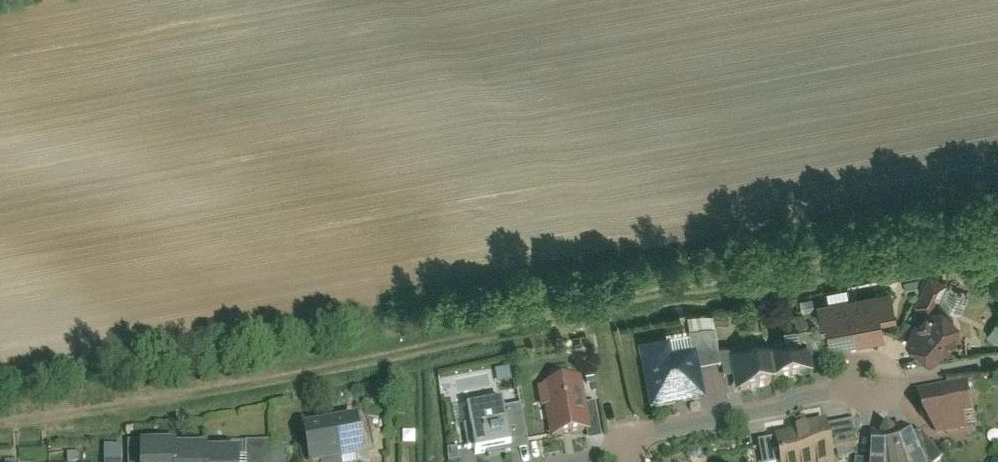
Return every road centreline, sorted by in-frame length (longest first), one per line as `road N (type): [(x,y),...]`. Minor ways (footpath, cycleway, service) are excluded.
road 1 (residential): [(629,461),(636,436),(650,426),(874,384)]

